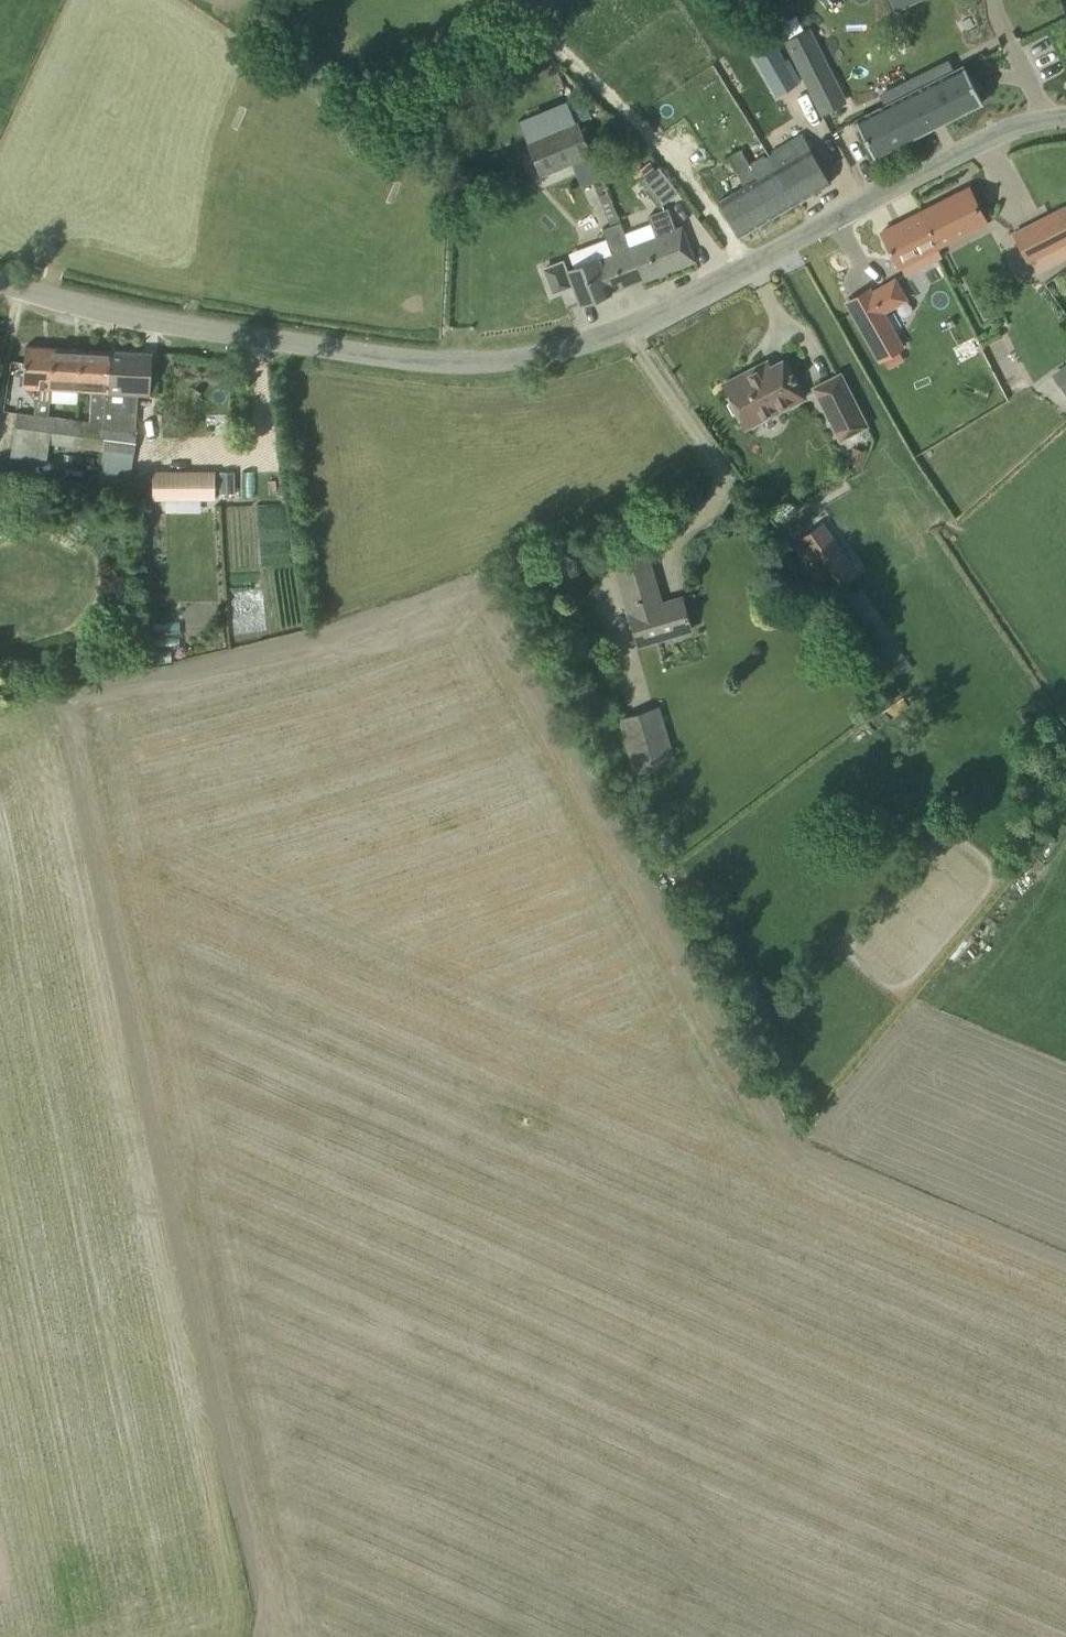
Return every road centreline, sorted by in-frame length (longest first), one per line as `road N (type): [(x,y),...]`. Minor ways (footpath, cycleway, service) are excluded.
road 1 (unclassified): [(0,282),(86,307),(427,367),(540,363),(625,329),(970,147),(1065,117)]
road 2 (track): [(744,266),(659,143),(510,0)]

